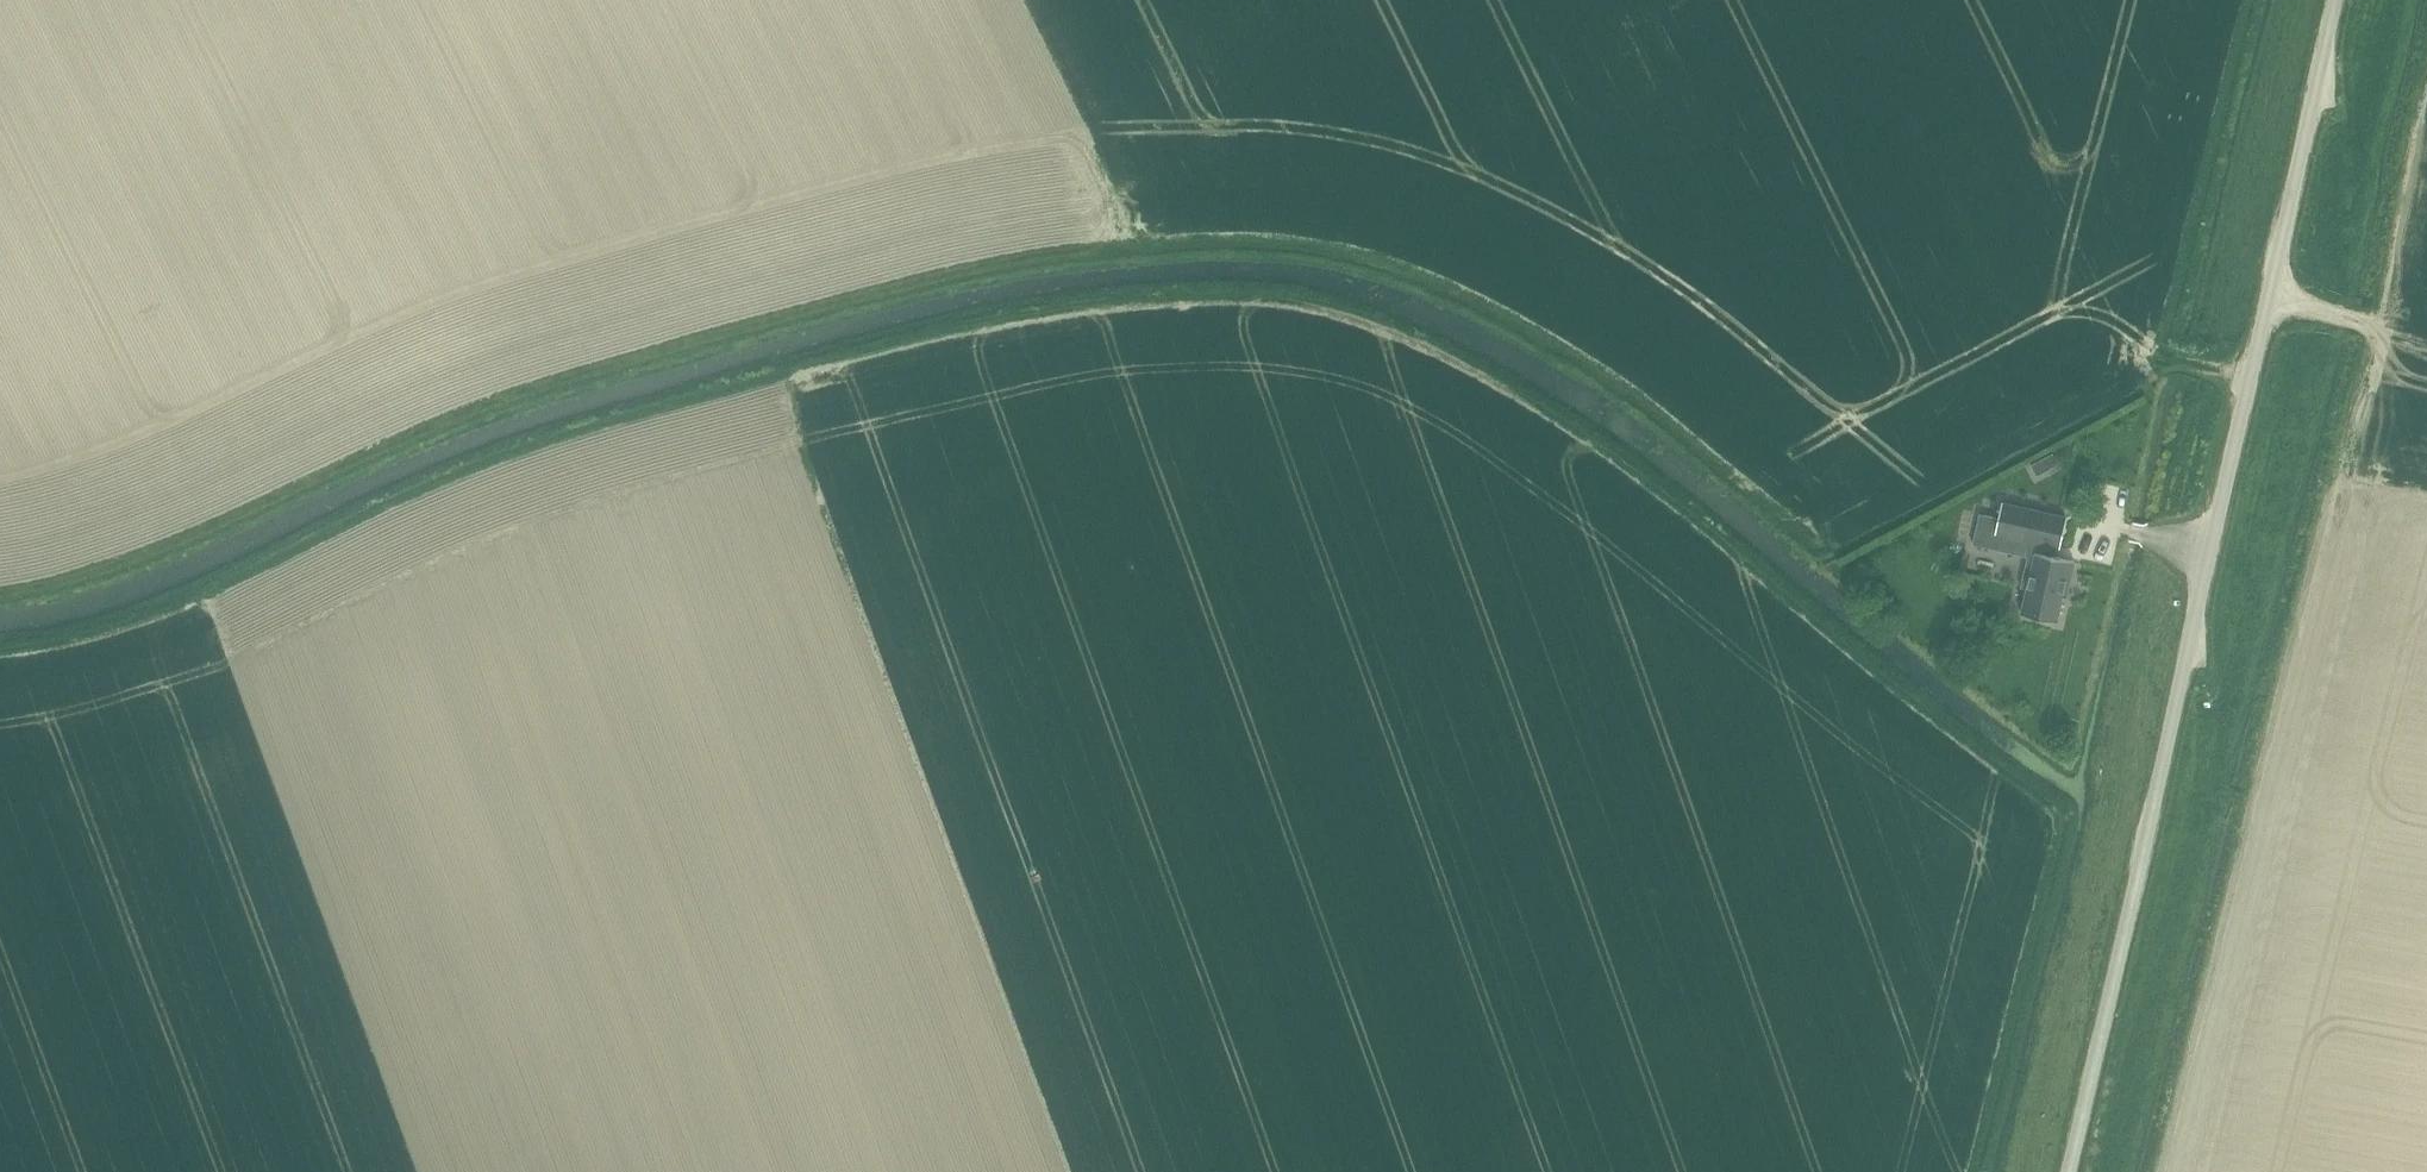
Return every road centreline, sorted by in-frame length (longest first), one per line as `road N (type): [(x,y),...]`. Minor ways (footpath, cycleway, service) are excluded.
road 1 (unclassified): [(2068,1171),(2338,0)]

